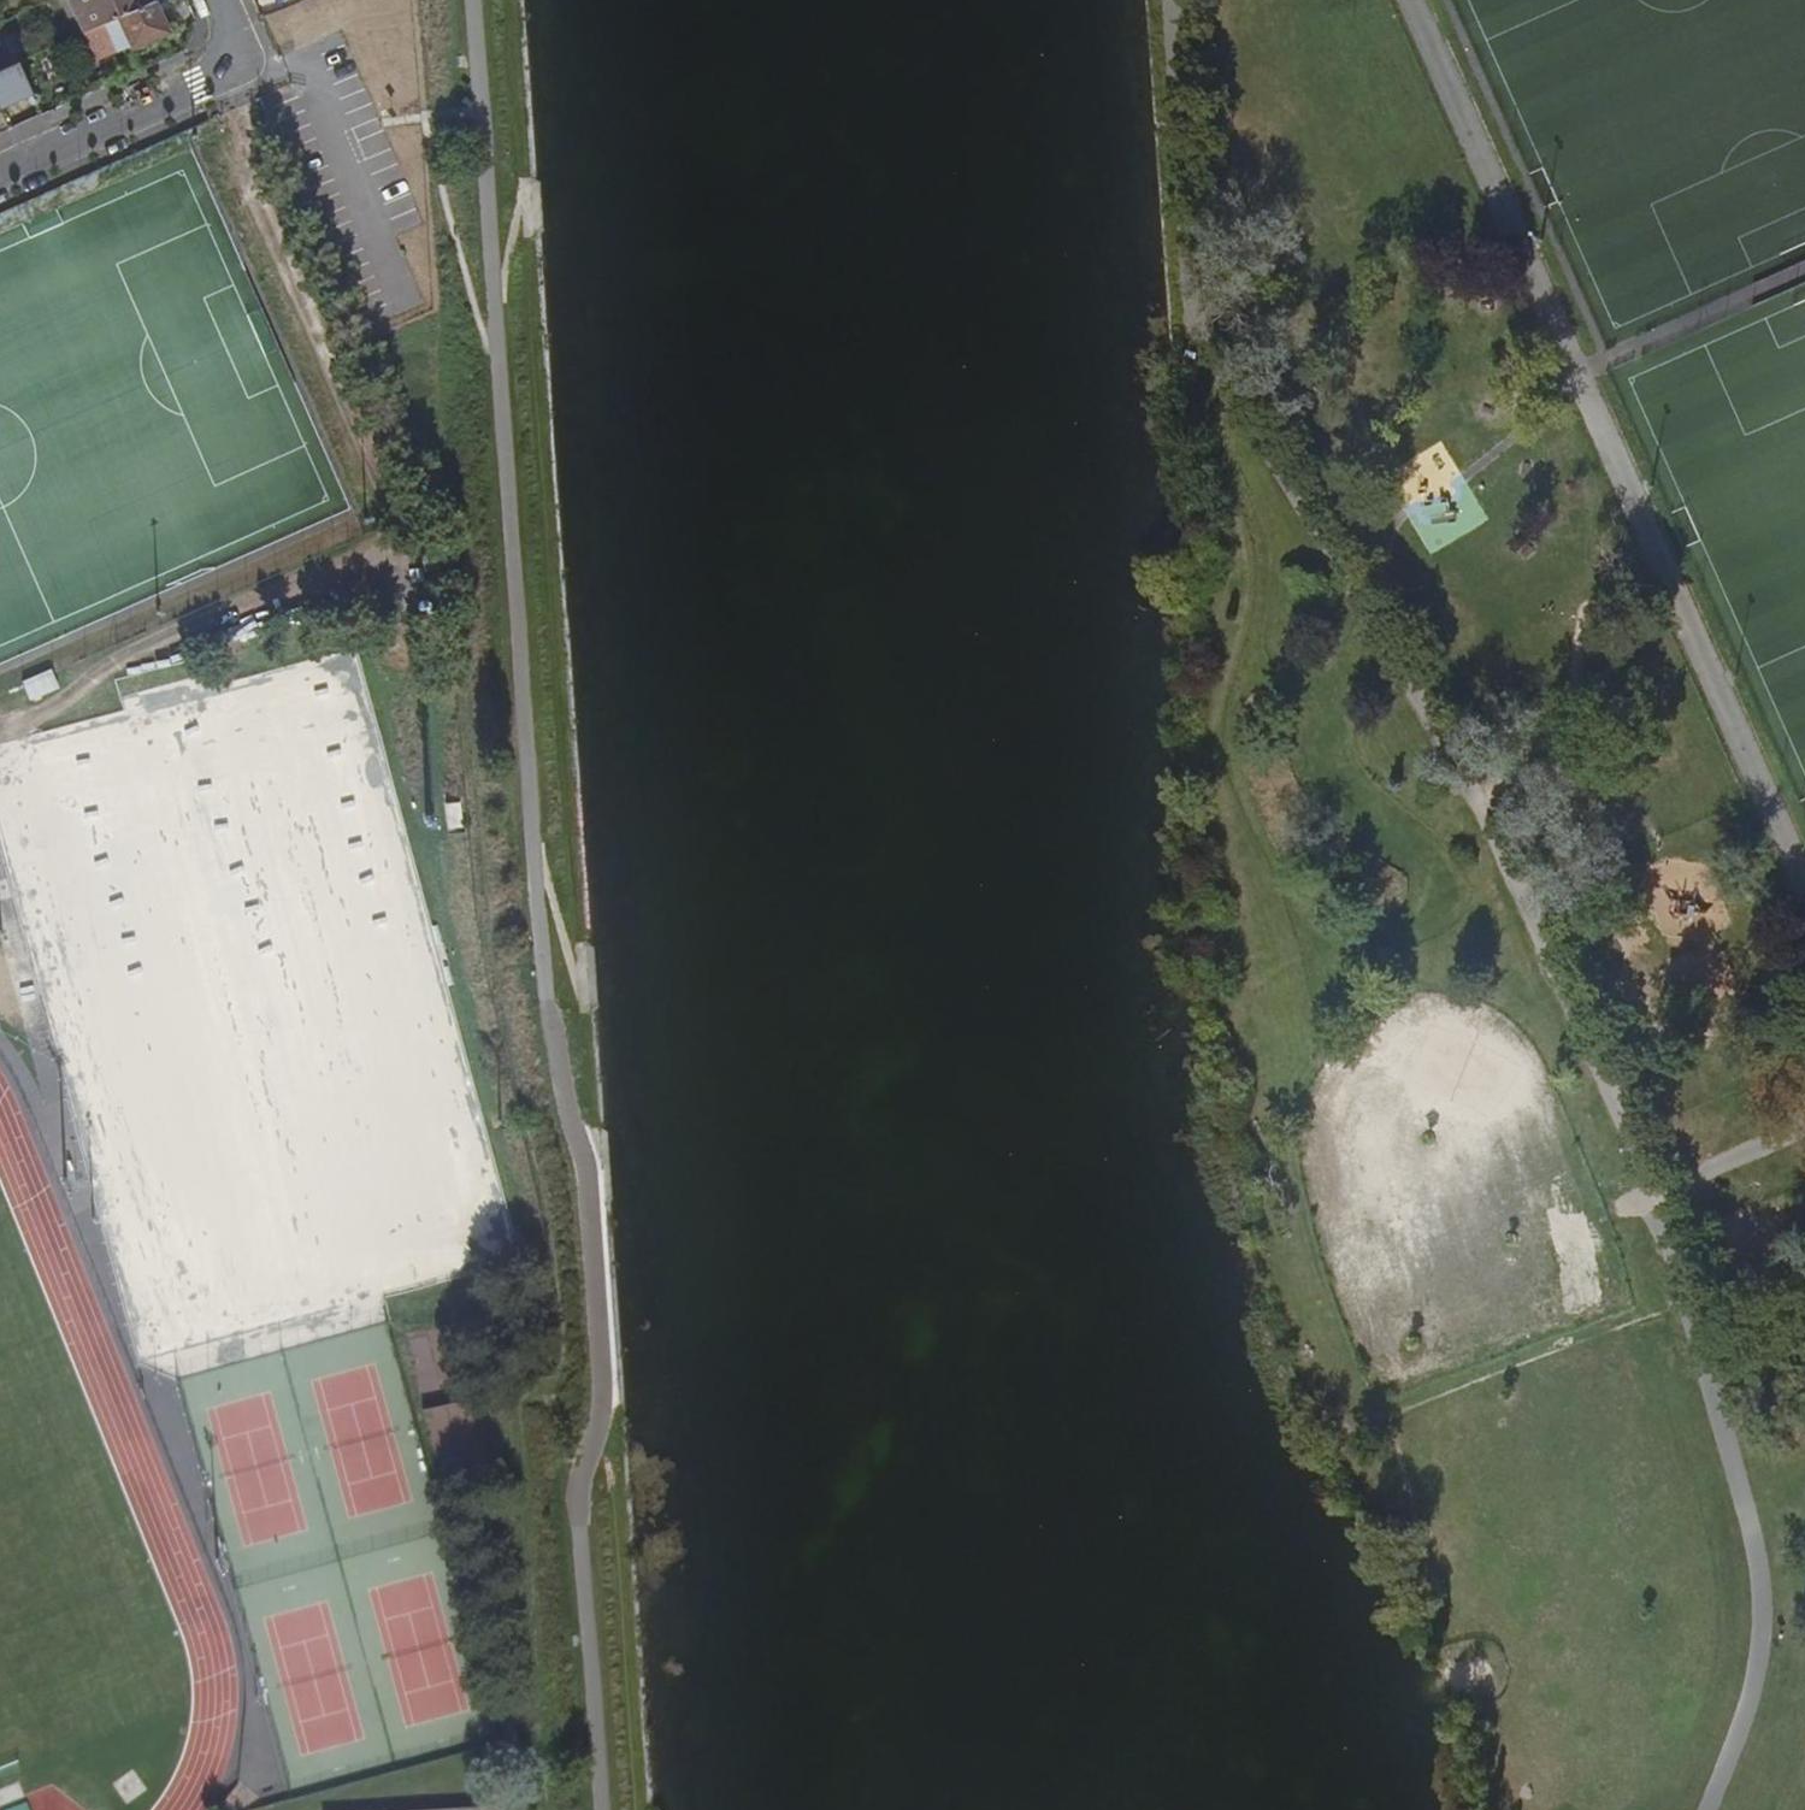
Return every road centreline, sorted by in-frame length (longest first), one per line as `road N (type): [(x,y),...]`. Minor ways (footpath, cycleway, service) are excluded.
road 1 (residential): [(0,173),(248,63)]

